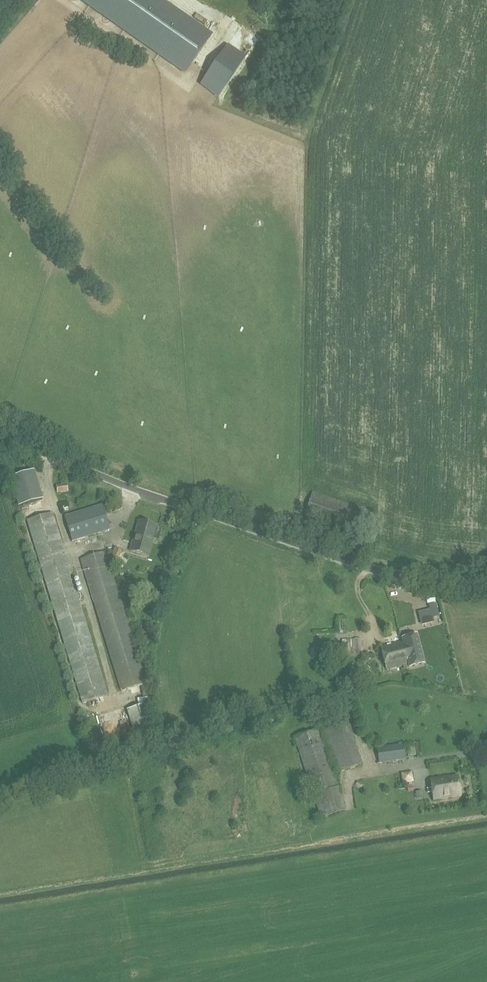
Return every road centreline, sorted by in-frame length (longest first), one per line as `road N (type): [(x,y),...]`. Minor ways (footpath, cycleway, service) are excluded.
road 1 (unclassified): [(486,587),(362,565),(166,501),(0,424)]

